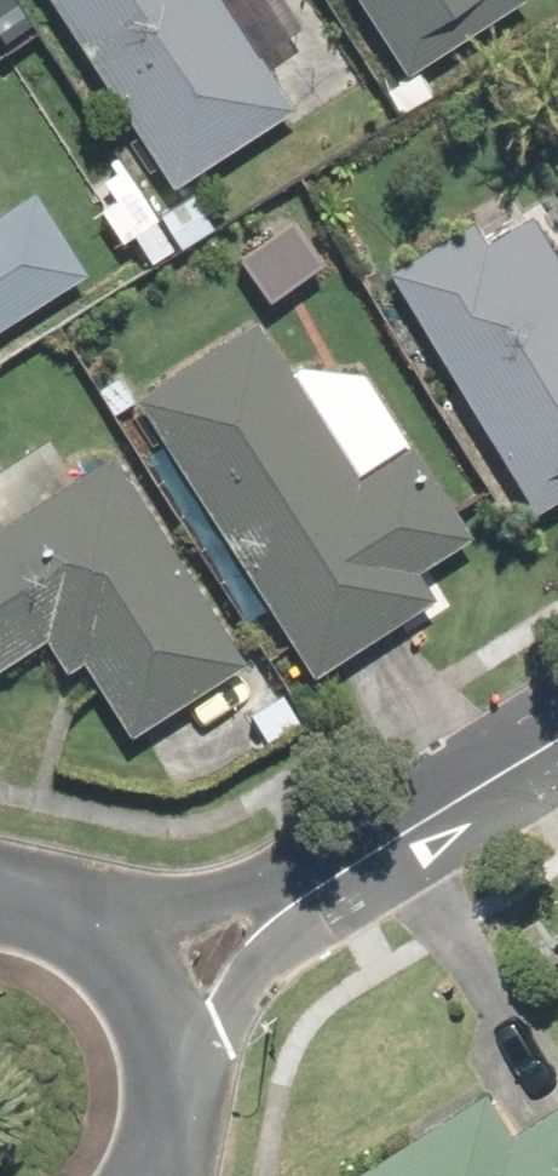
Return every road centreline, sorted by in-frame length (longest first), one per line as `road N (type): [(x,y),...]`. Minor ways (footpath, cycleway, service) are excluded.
road 1 (residential): [(169,993),(308,872),(557,724)]
road 2 (residential): [(0,882),(73,900),(129,938),(169,993)]
road 3 (residential): [(169,993),(189,1067),(181,1144),(164,1175)]

